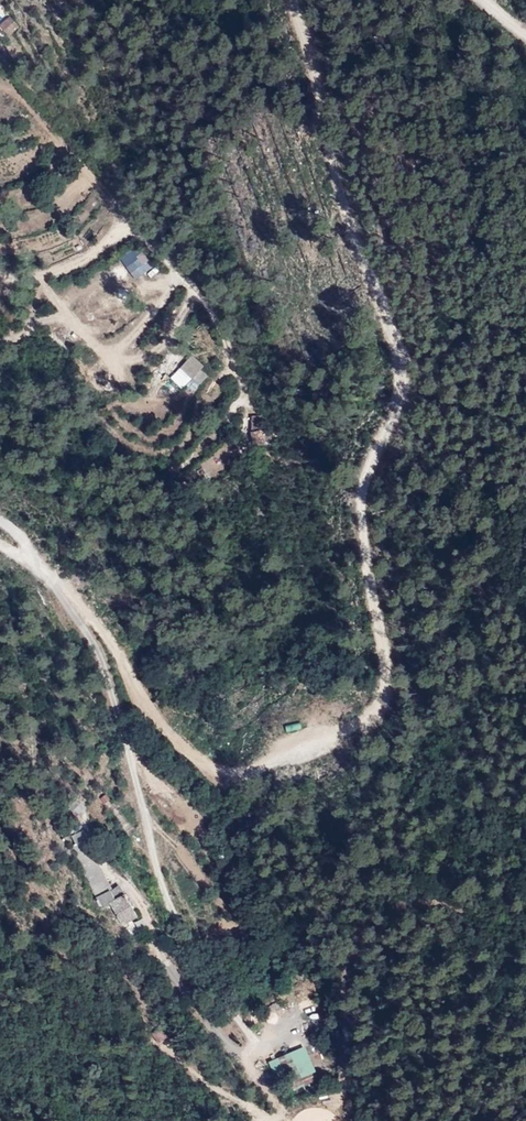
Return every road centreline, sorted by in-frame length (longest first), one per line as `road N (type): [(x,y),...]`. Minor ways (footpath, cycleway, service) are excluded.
road 1 (unclassified): [(290,0),(349,223),(399,363),(402,398),(359,503),(385,687),(373,718),(315,746),(228,769),(185,751),(127,685),(81,613)]
road 2 (residential): [(59,587),(109,702),(171,913),(257,1050),(254,1074),(299,1120)]
road 3 (residential): [(368,1120),(378,1098),(345,990),(365,933),(415,895),(525,917)]
road 4 (track): [(0,279),(101,256),(127,228),(198,296),(229,353),(240,414)]

